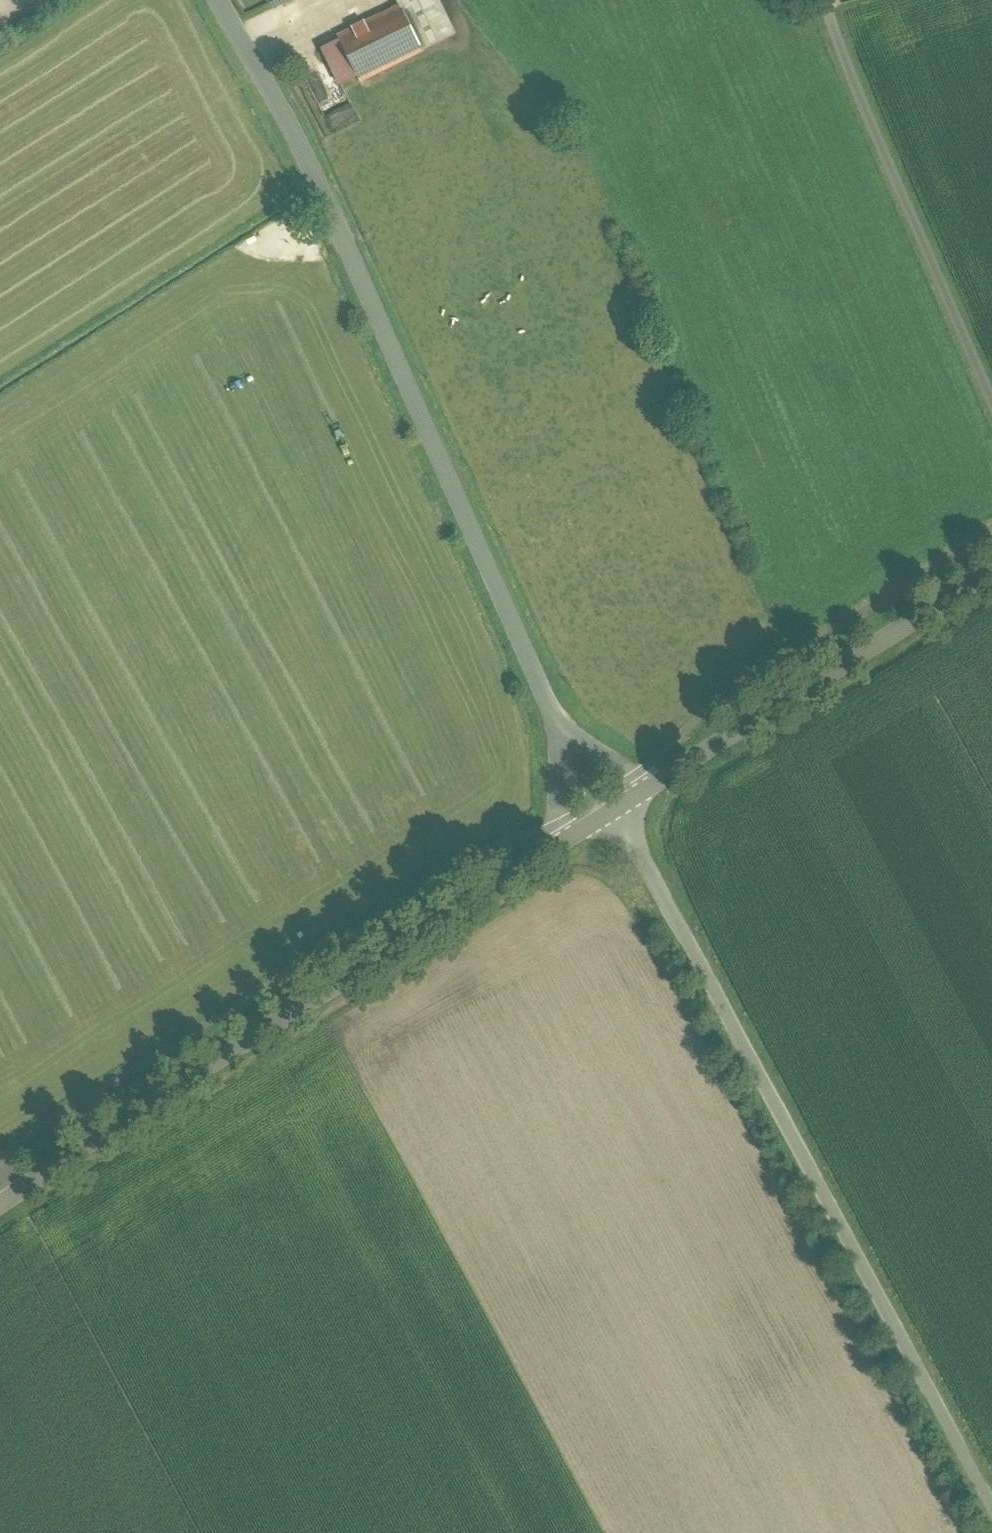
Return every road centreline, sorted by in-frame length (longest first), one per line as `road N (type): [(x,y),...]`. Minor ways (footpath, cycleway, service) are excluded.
road 1 (unclassified): [(991,1512),(616,809)]
road 2 (unclassified): [(555,715),(328,206),(219,0)]
road 3 (tertiary): [(0,1208),(558,843)]
road 4 (unclassified): [(827,0),(991,398)]
road 5 (tertiary): [(658,784),(991,571)]
road 6 (unclassified): [(555,715),(558,843)]
road 7 (unclassified): [(658,784),(555,715)]

